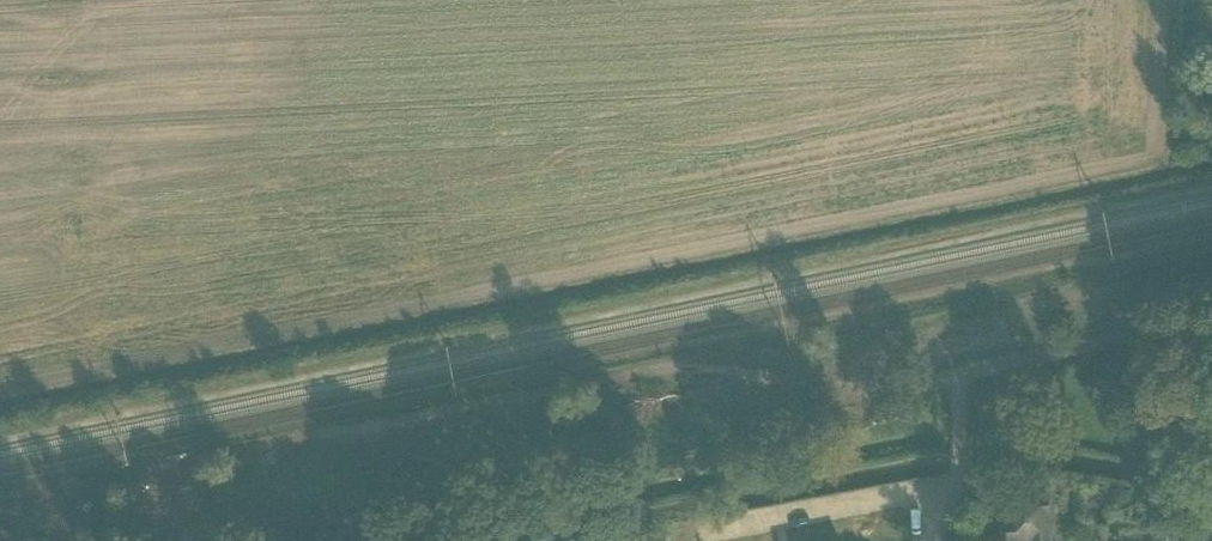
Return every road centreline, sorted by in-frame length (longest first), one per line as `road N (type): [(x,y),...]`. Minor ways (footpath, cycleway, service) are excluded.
road 1 (track): [(967,374),(909,393),(844,394),(766,368),(611,374),(482,414),(0,496)]
road 2 (unclassified): [(933,540),(949,516),(967,374),(1162,335),(1211,333)]
road 3 (track): [(957,467),(896,471),(546,540)]

